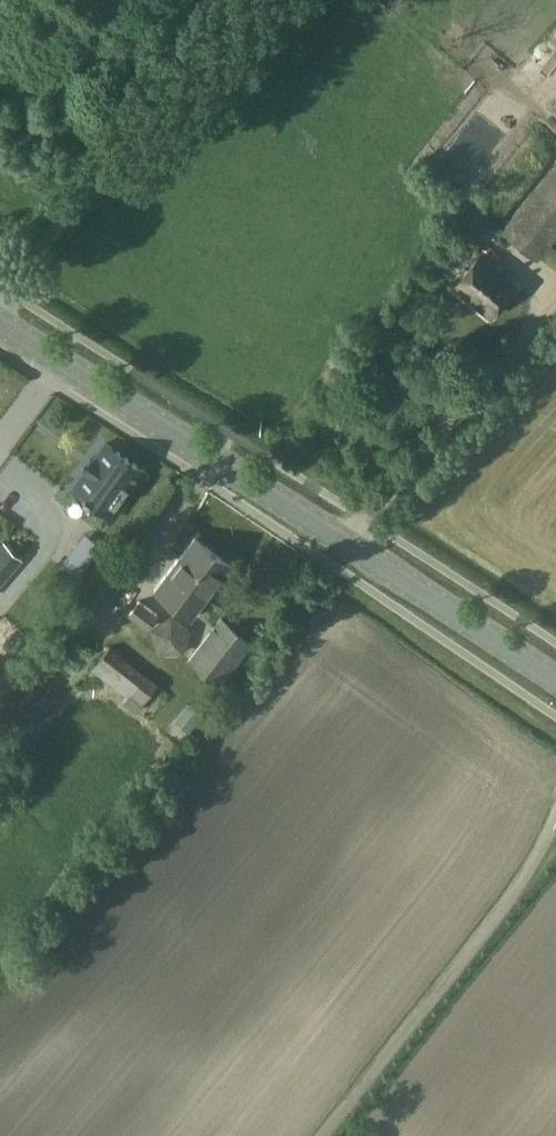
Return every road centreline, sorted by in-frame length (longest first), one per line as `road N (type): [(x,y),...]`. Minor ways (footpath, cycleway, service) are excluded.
road 1 (secondary): [(555,682),(0,322)]

